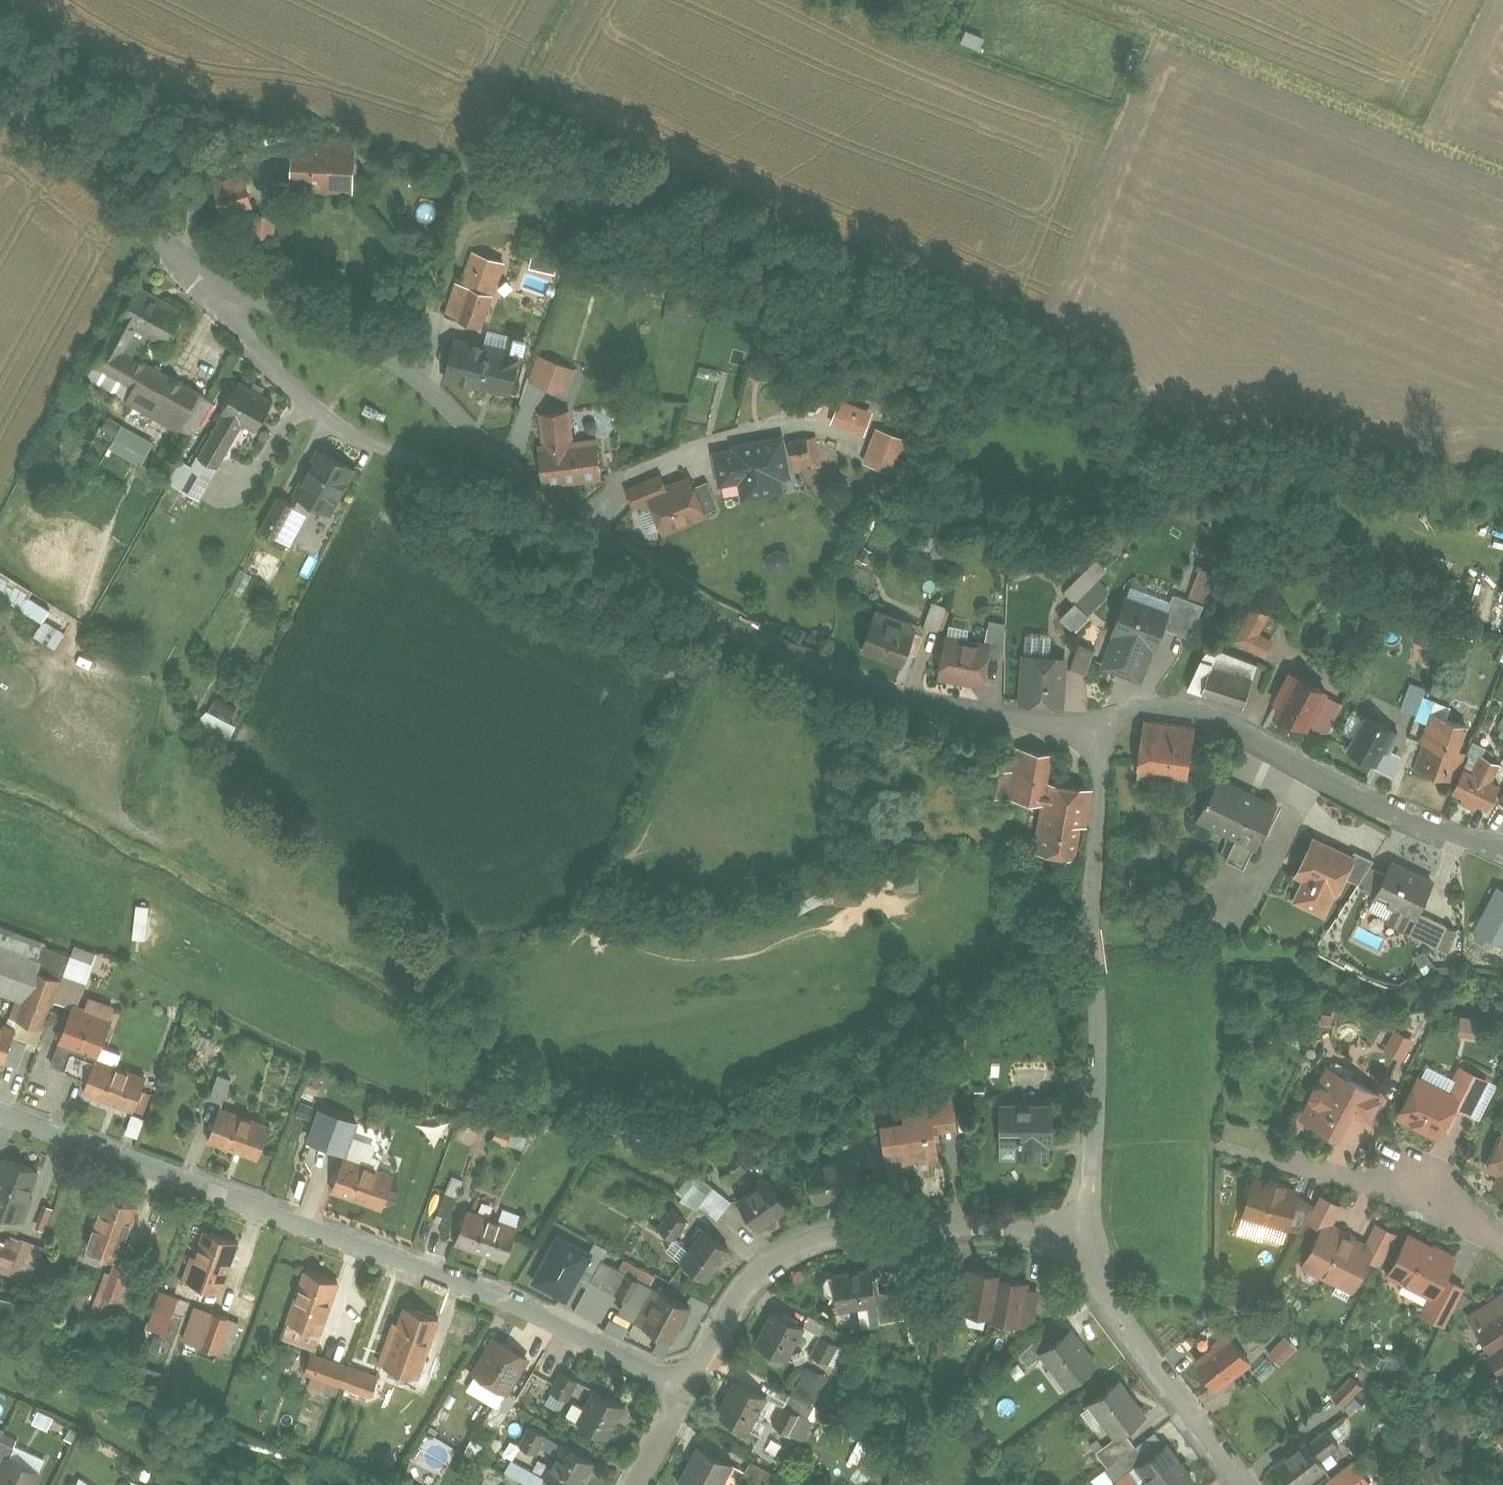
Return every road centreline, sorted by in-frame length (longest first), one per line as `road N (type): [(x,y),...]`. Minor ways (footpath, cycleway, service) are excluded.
road 1 (residential): [(0,1111),(443,1272),(684,1383)]
road 2 (residential): [(1096,718),(1029,718),(887,684),(813,644),(678,594),(503,476)]
road 3 (unclassified): [(1081,1227),(1101,1000),(1096,718)]
road 4 (residential): [(1081,1227),(925,1226),(836,1235),(781,1261),(732,1307),(684,1383)]
road 5 (residential): [(1502,856),(1378,807),(1198,709),(1146,707),(1096,718)]
road 6 (residential): [(503,476),(456,474),(398,458),(322,418),(192,275)]
road 7 (residential): [(503,476),(433,396),(362,349),(192,275)]
road 8 (unclassified): [(1249,1484),(1104,1291),(1081,1227)]
road 9 (residential): [(192,275),(0,105)]
road 10 (residential): [(1502,1239),(1456,1199),(1270,1153)]

